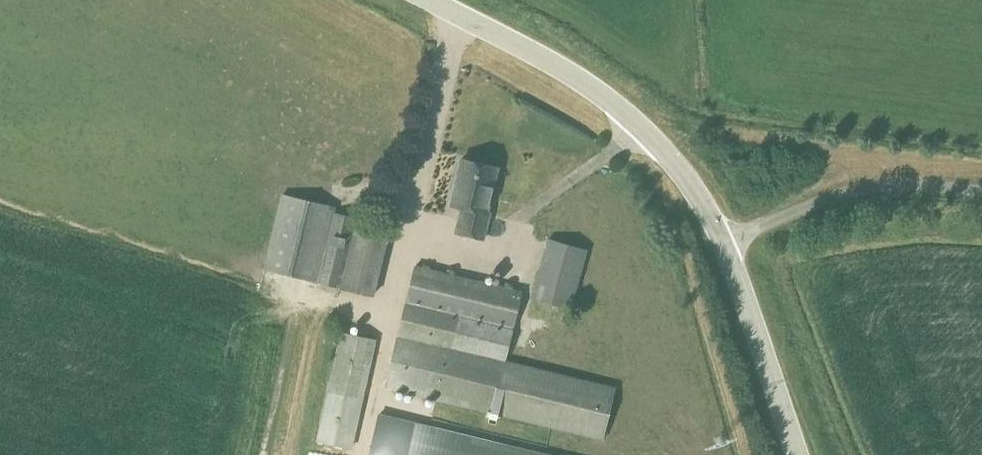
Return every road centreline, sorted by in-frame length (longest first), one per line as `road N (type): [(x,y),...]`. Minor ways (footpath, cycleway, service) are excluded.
road 1 (unclassified): [(725,241),(669,160),(608,101),(416,0)]
road 2 (unclassified): [(725,241),(834,198),(908,185),(981,189)]
road 3 (unclassified): [(797,454),(725,241)]

